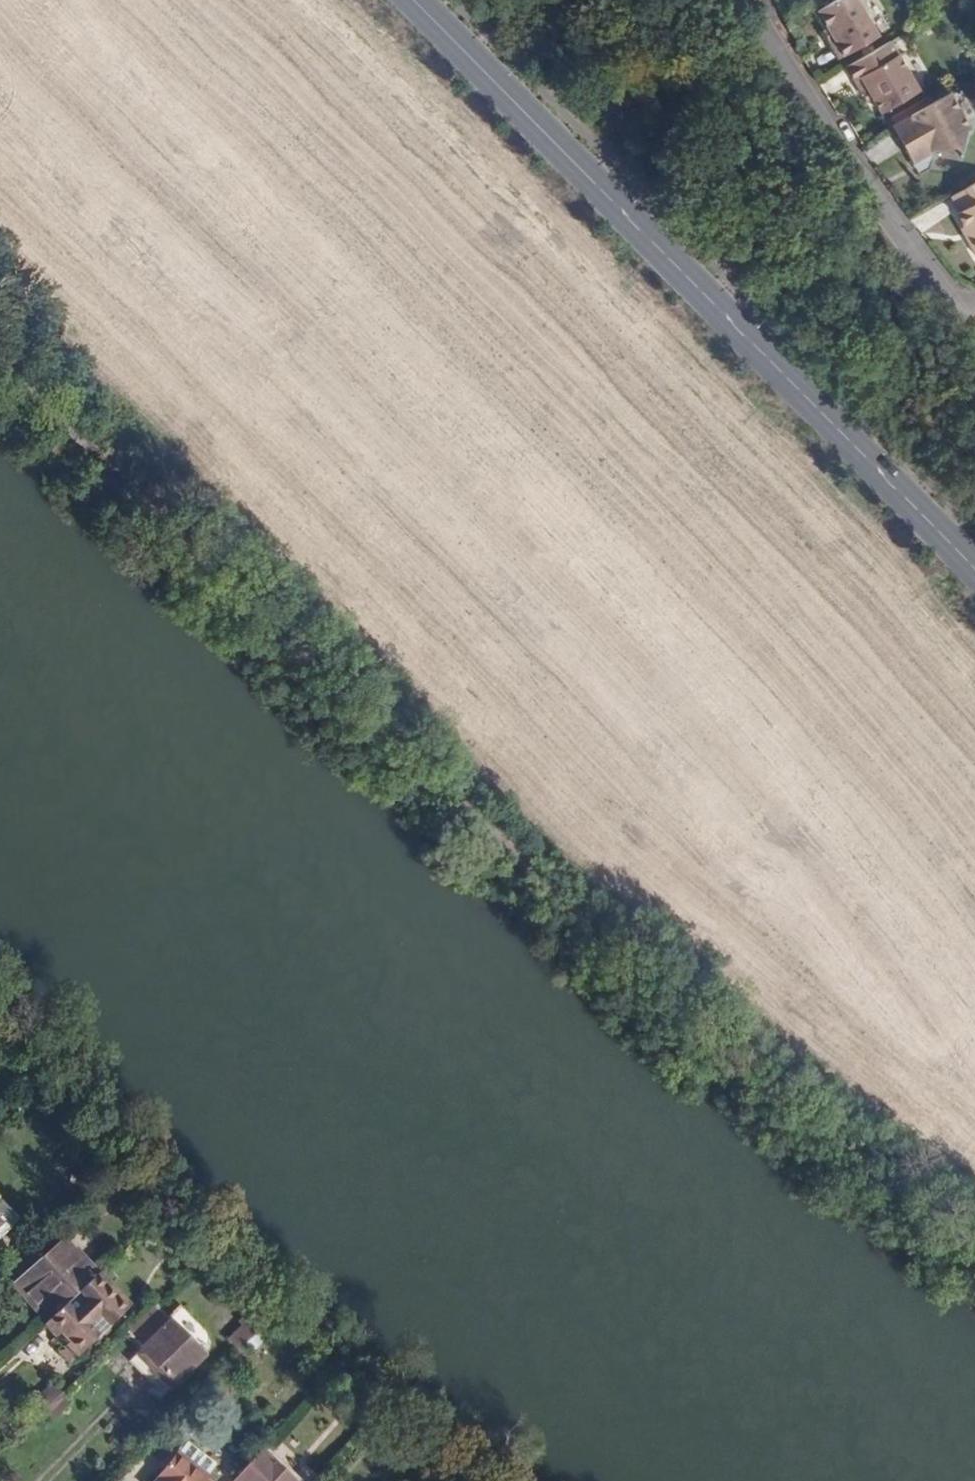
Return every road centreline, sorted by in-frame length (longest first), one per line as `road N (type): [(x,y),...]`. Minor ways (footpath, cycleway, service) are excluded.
road 1 (secondary): [(412,0),(974,570)]
road 2 (residential): [(953,311),(815,126),(741,0)]

